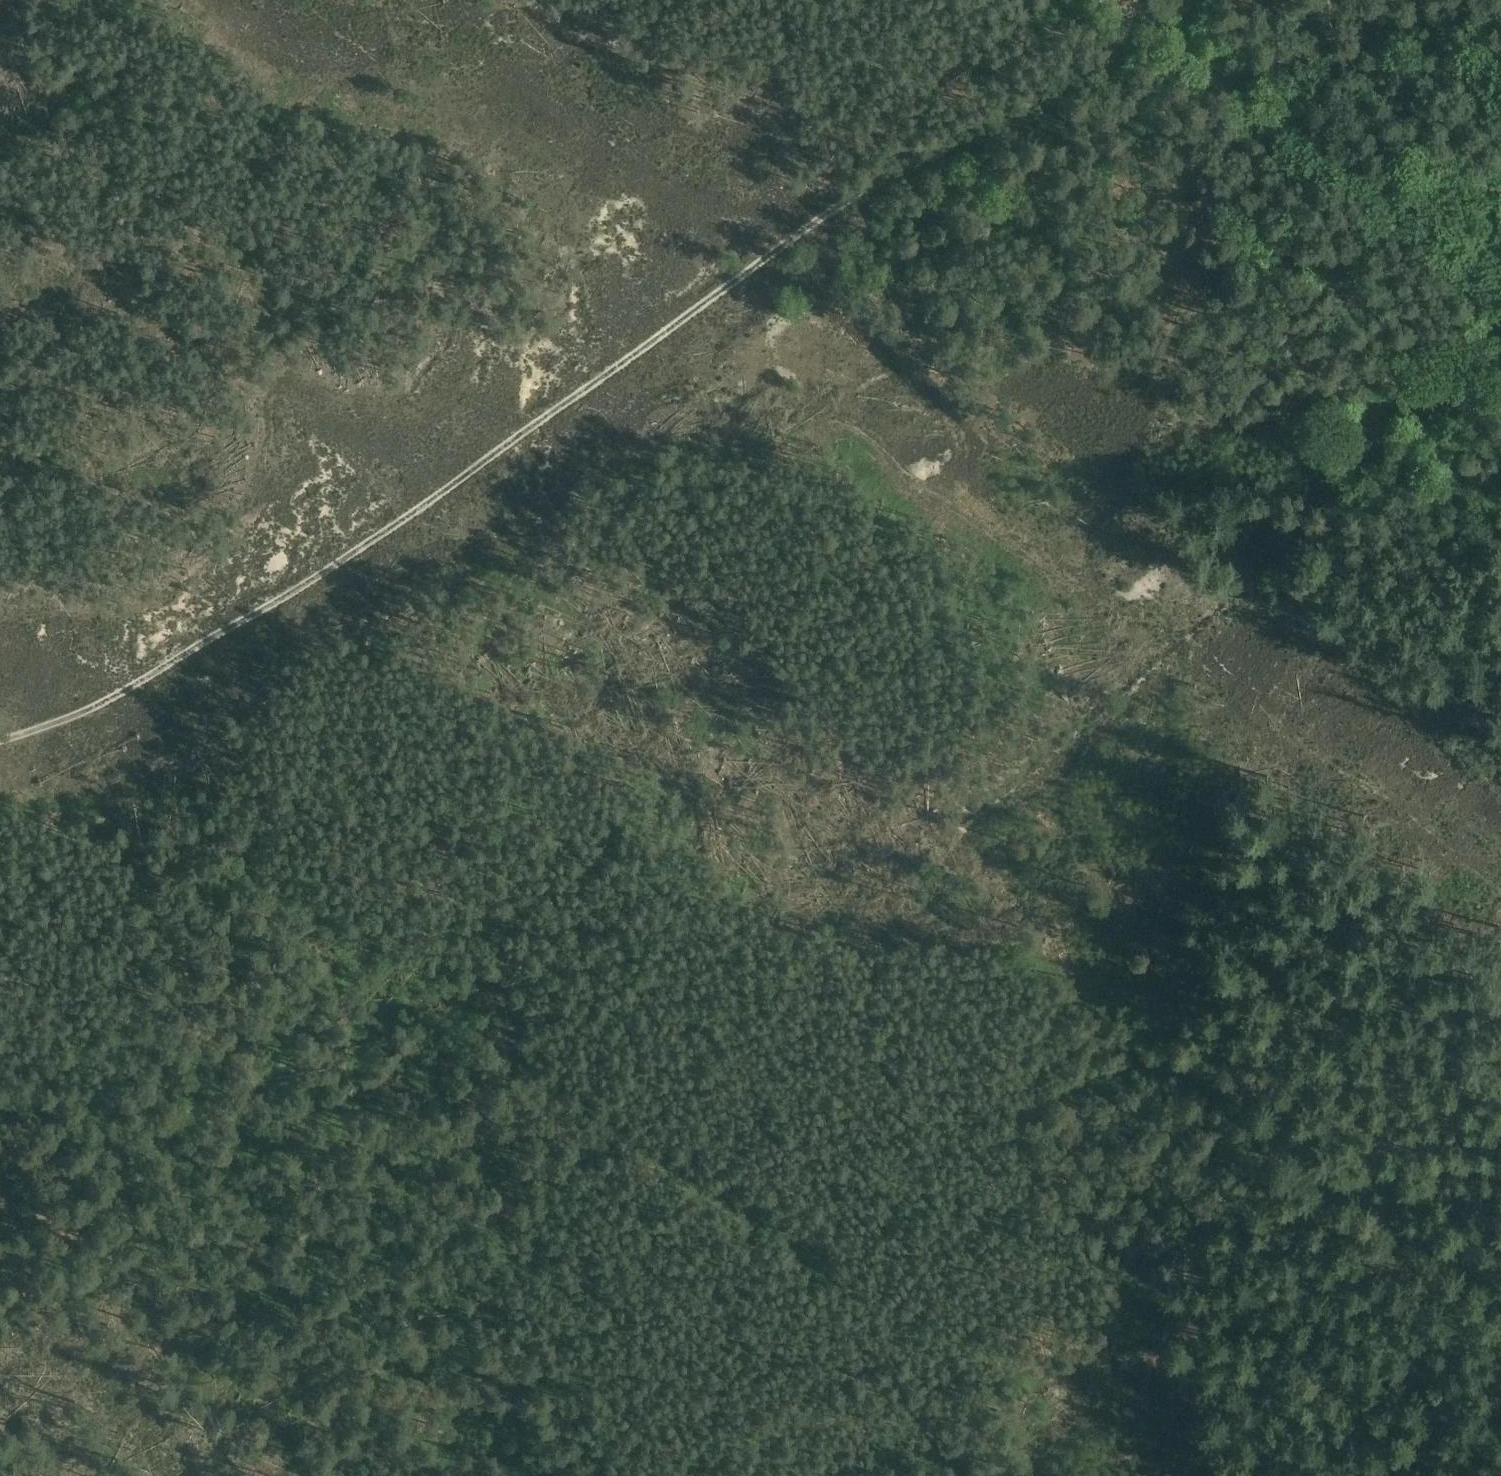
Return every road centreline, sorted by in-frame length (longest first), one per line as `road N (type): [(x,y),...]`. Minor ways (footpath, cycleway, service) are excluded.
road 1 (track): [(0,741),(97,707),(323,574),(810,225),(1030,105),(1086,69),(1147,14)]
road 2 (track): [(1500,244),(1267,99),(1128,0)]

